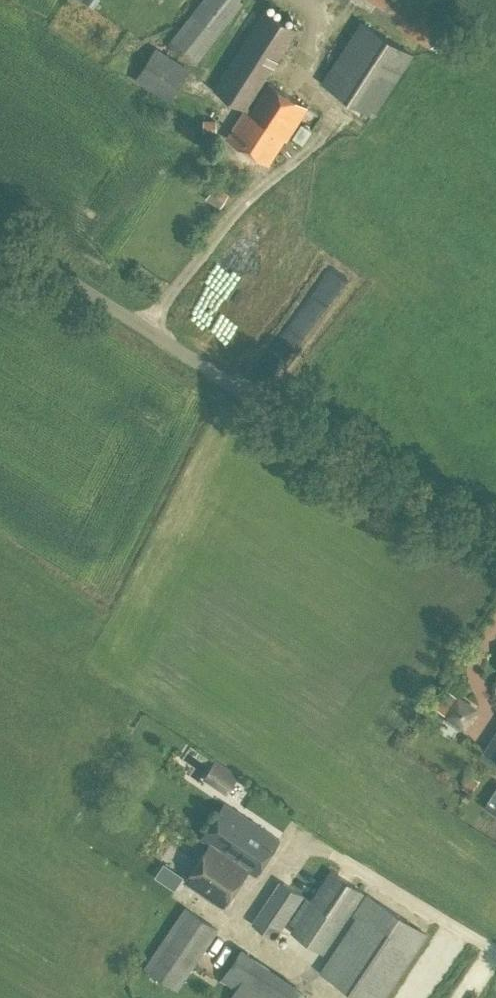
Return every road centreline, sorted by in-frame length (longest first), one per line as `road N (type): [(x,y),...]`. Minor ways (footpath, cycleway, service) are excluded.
road 1 (unclassified): [(495,553),(0,235)]

